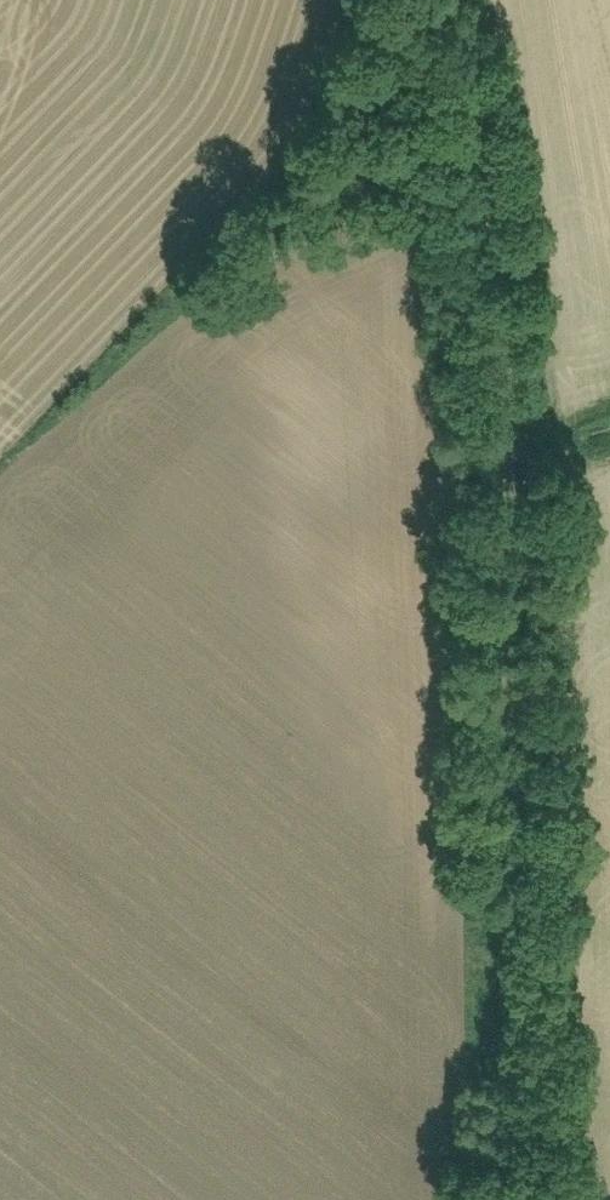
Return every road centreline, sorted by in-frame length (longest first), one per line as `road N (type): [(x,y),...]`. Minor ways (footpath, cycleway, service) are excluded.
road 1 (track): [(517,1199),(519,528),(454,0)]

